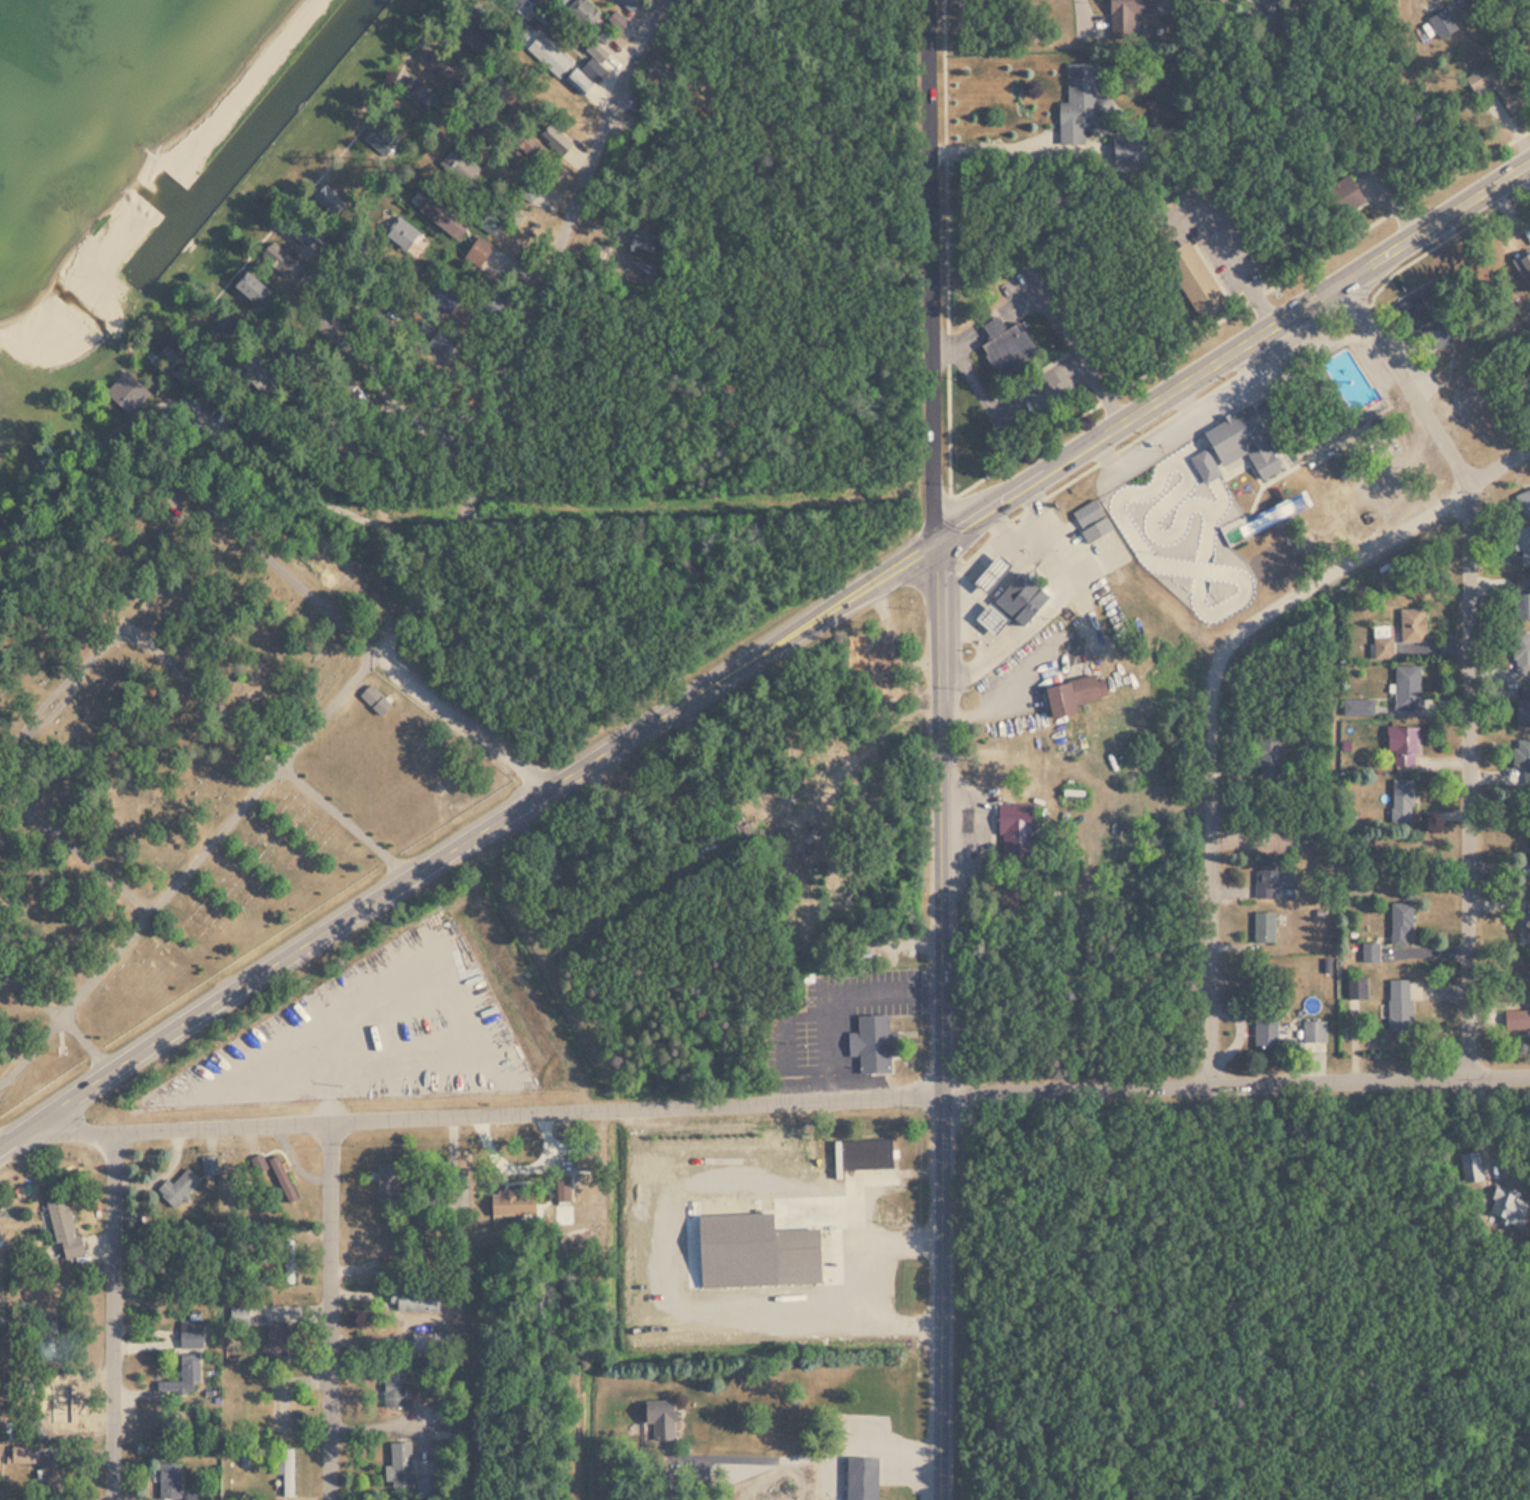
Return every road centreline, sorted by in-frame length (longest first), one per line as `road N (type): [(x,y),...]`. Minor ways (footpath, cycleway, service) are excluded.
road 1 (primary): [(30,1128),(1529,160)]
road 2 (residential): [(1529,1067),(0,1132)]
road 3 (secondary): [(941,1499),(937,540)]
road 4 (residential): [(1471,1069),(1482,485),(1337,283)]
road 5 (residential): [(937,540),(930,0)]
road 6 (residential): [(508,398),(639,43),(672,0)]
road 7 (residential): [(1221,1084),(1218,659)]
road 8 (residential): [(328,1117),(334,1499)]
road 9 (residential): [(1218,659),(1262,614),(1529,453)]
road 10 (residential): [(114,1499),(114,1127)]
road 11 (residential): [(382,644),(508,398)]
road 12 (residential): [(560,786),(382,644)]

